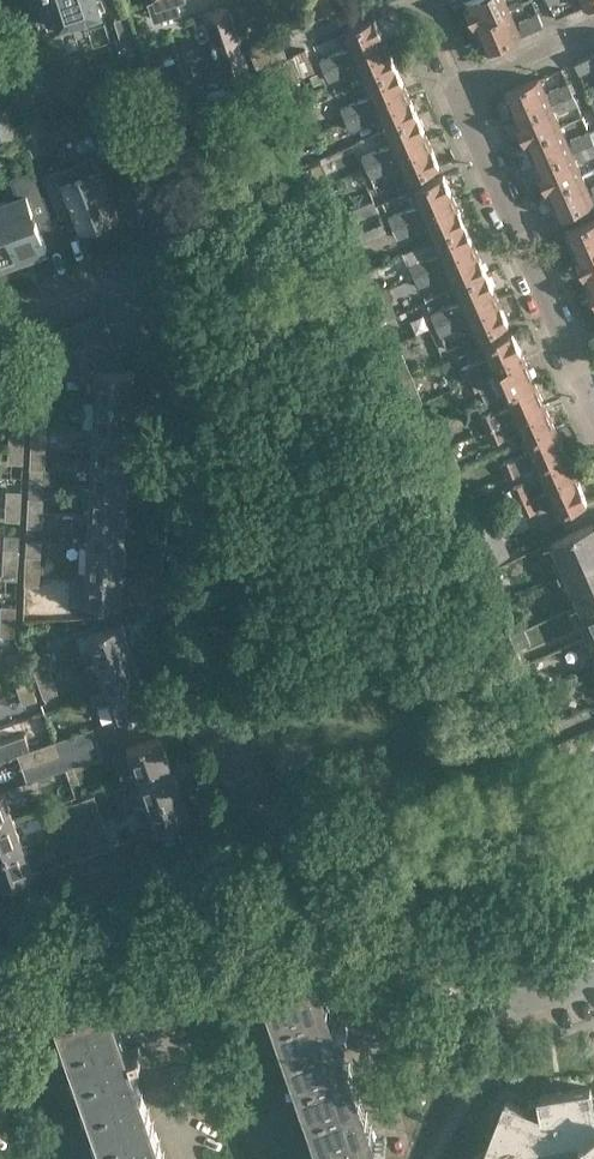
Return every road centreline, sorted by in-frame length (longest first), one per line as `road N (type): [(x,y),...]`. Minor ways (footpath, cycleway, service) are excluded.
road 1 (residential): [(255,827),(181,618),(186,416),(180,357),(154,265),(106,279)]
road 2 (residential): [(593,33),(451,92),(591,394)]
road 3 (residential): [(190,1158),(127,986),(135,869)]
road 4 (residential): [(593,980),(517,1000),(369,911)]
road 5 (residential): [(386,1128),(339,973),(369,911)]
road 6 (residential): [(0,916),(135,869)]
road 7 (residential): [(369,911),(255,827)]
road 8 (residential): [(135,869),(255,827)]

